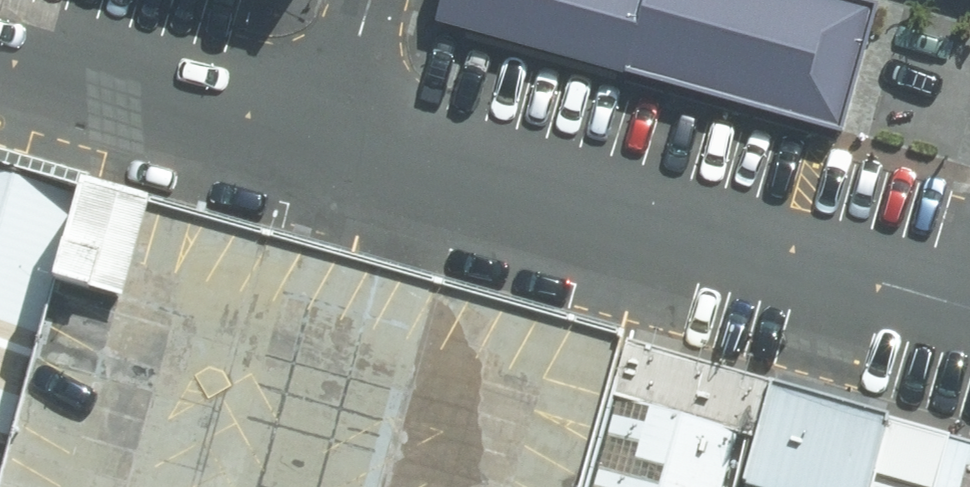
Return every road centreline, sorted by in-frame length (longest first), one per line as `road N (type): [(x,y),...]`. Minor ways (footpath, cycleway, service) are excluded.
road 1 (residential): [(333,123),(969,304)]
road 2 (residential): [(0,28),(333,123)]
road 3 (residential): [(333,123),(368,0)]

